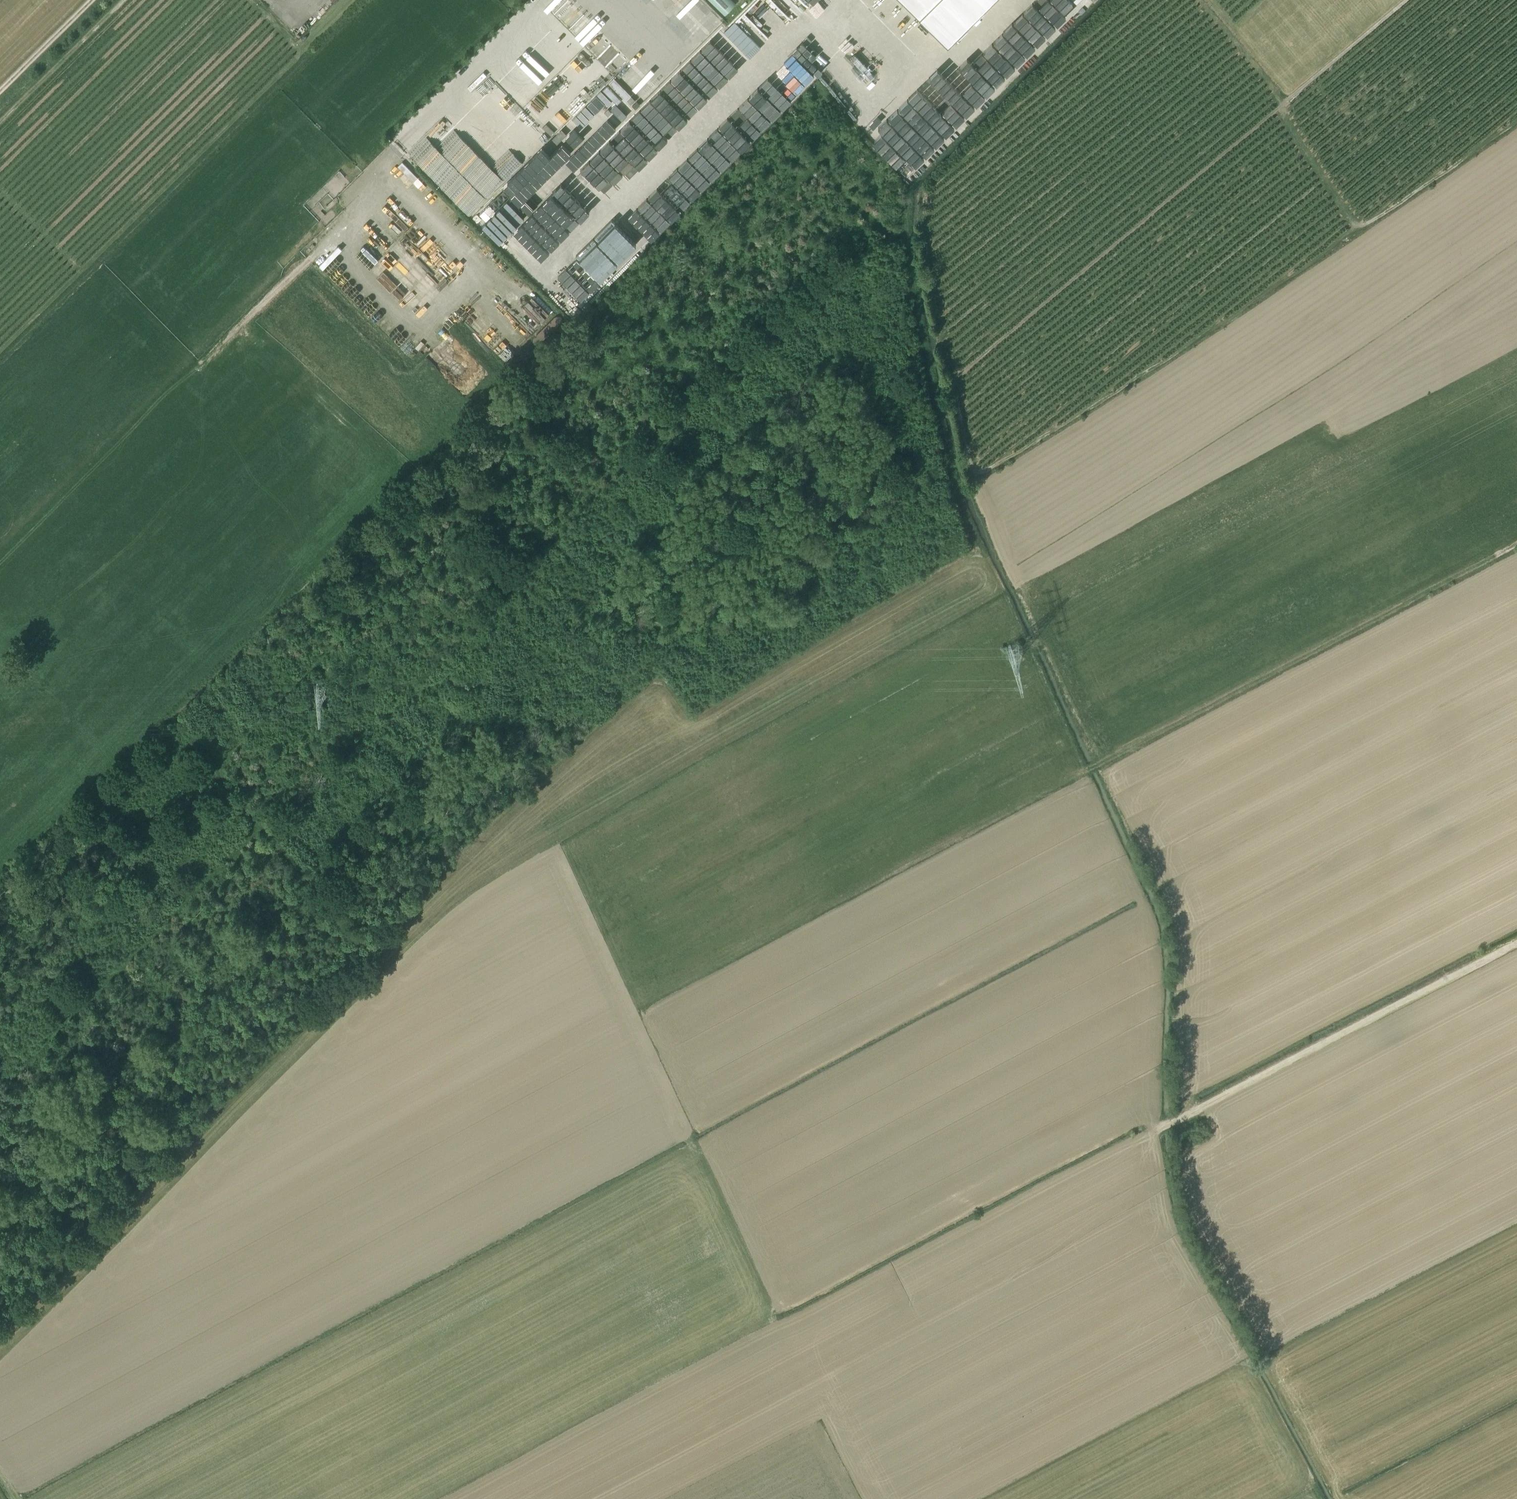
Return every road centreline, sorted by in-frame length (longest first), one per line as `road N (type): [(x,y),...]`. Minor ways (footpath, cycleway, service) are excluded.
road 1 (track): [(1516,941),(1154,1129)]
road 2 (track): [(204,360),(354,217)]
road 3 (track): [(0,93),(95,0)]

